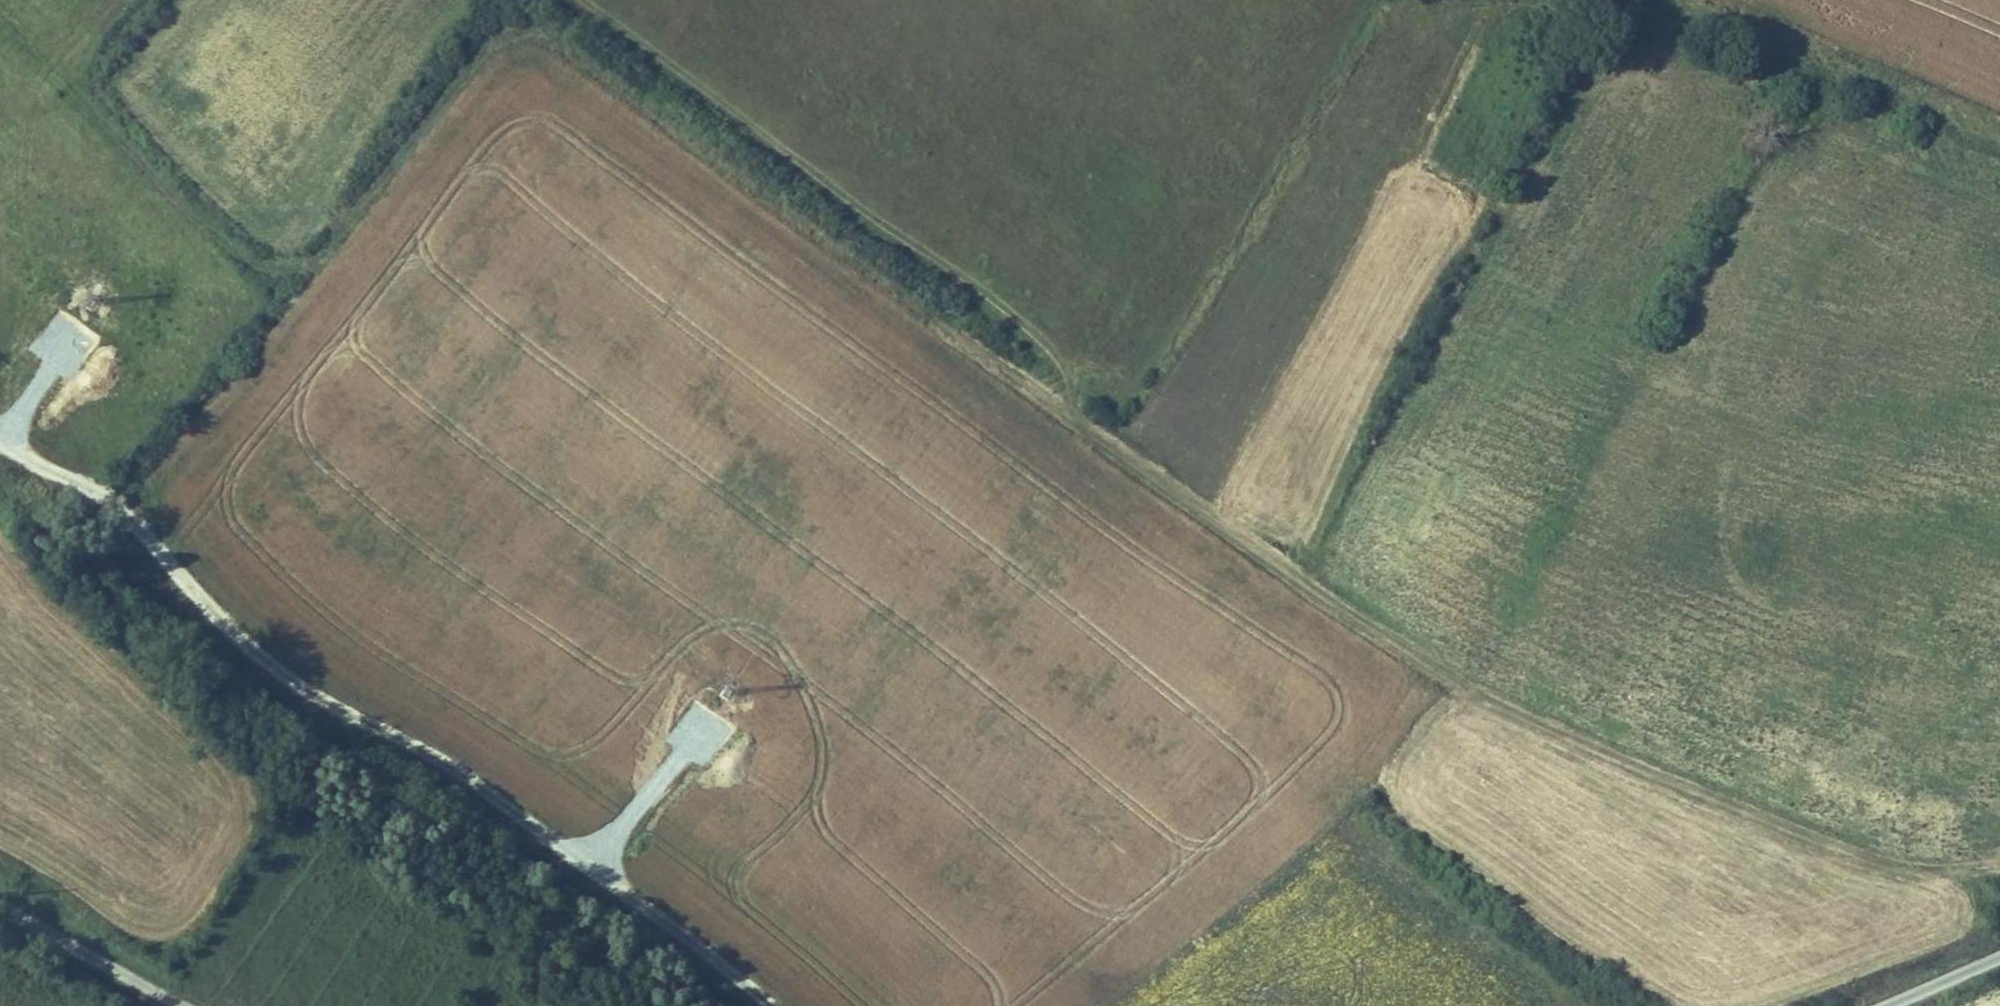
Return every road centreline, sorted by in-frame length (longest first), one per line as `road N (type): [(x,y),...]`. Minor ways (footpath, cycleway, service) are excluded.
road 1 (unclassified): [(0,912),(186,1005)]
road 2 (unclassified): [(1999,955),(1867,1005)]

